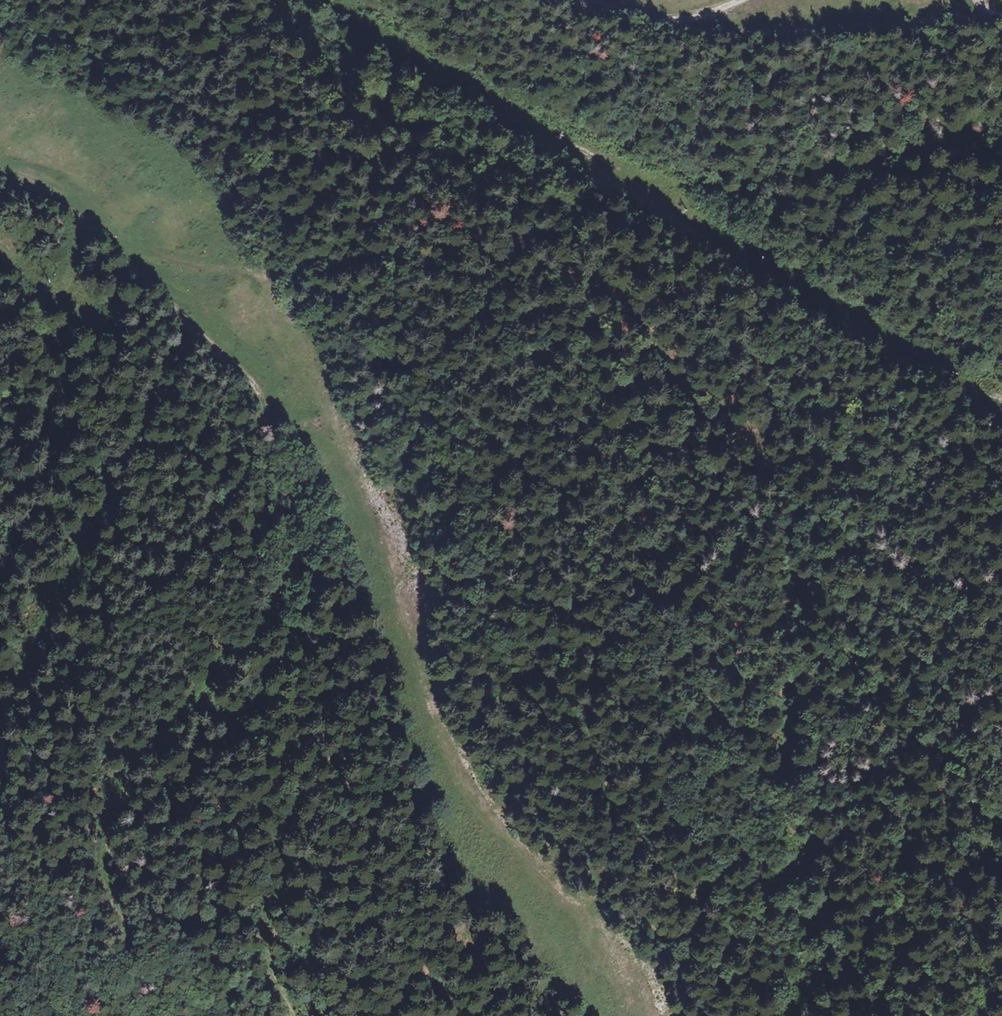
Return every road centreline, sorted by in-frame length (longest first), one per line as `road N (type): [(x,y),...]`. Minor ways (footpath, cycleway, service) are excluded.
road 1 (track): [(582,1015),(559,997),(485,974),(334,902),(287,862),(265,617),(263,480),(271,432),(263,399),(74,215),(0,200)]
road 2 (track): [(134,943),(109,893),(112,805),(157,744),(266,630)]
road 3 (track): [(572,0),(670,22),(741,0)]
road 4 (track): [(295,1015),(271,974),(270,918),(287,862)]

